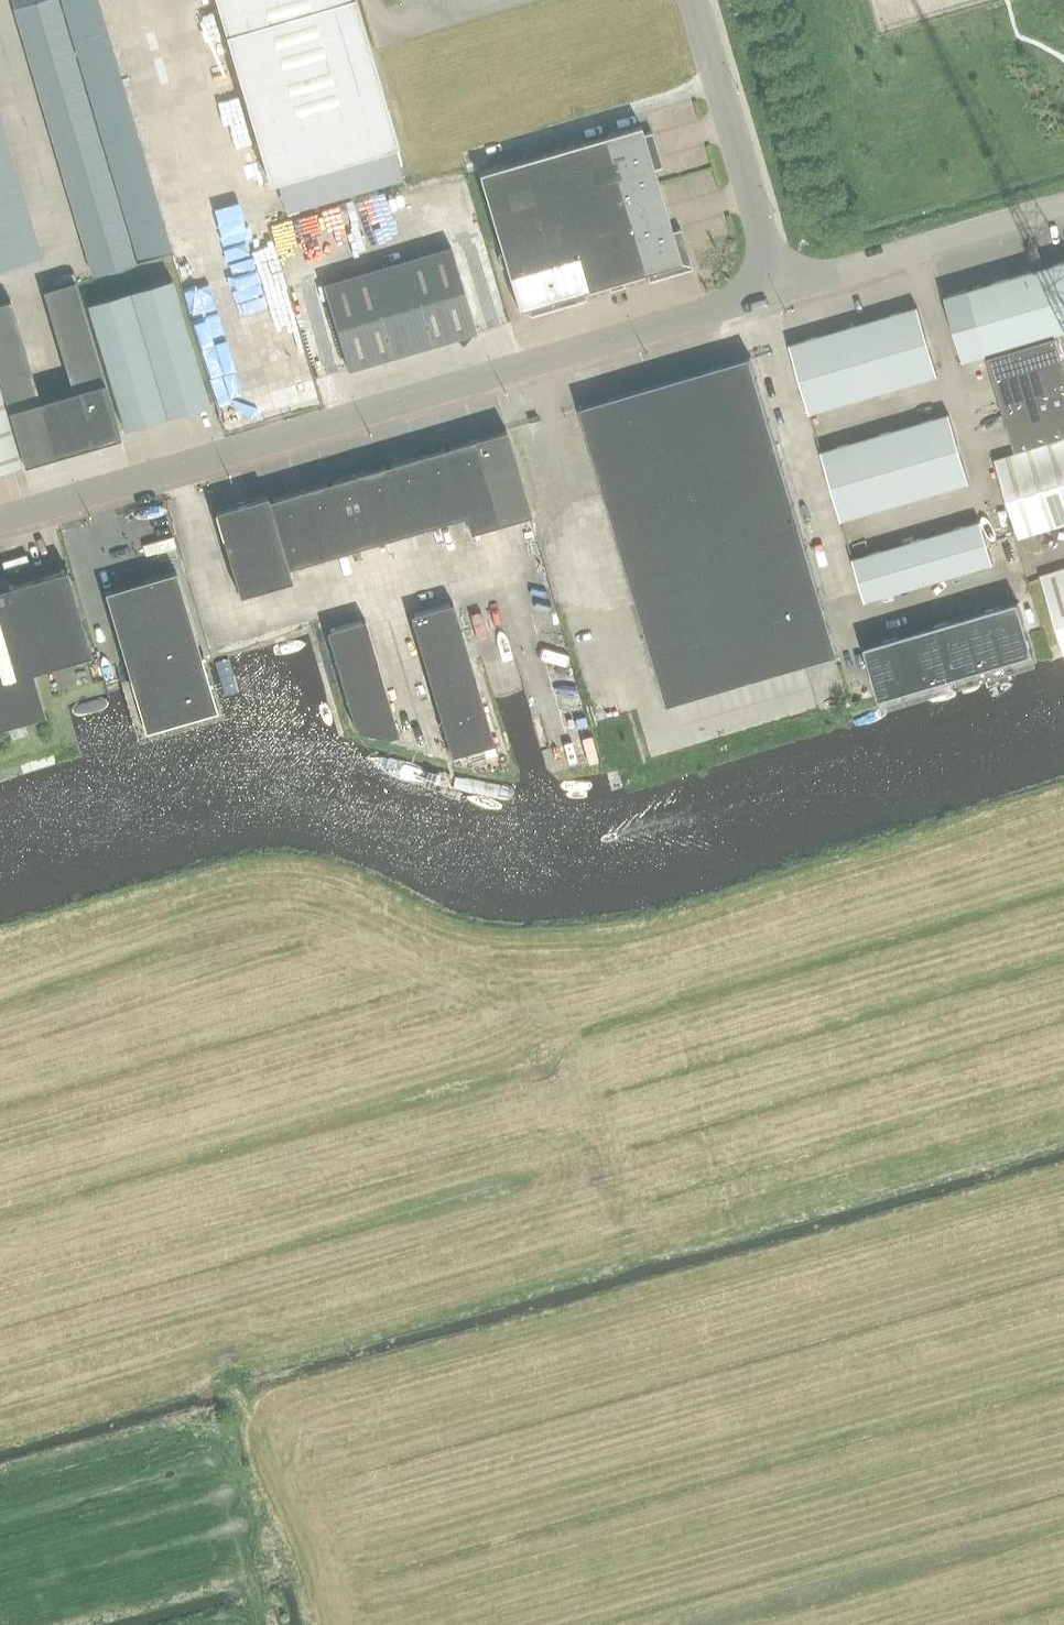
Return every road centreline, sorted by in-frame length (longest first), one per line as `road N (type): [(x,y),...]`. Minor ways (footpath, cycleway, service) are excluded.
road 1 (unclassified): [(0,519),(778,289)]
road 2 (unclassified): [(778,289),(693,0)]
road 3 (unclassified): [(778,289),(1063,206)]

